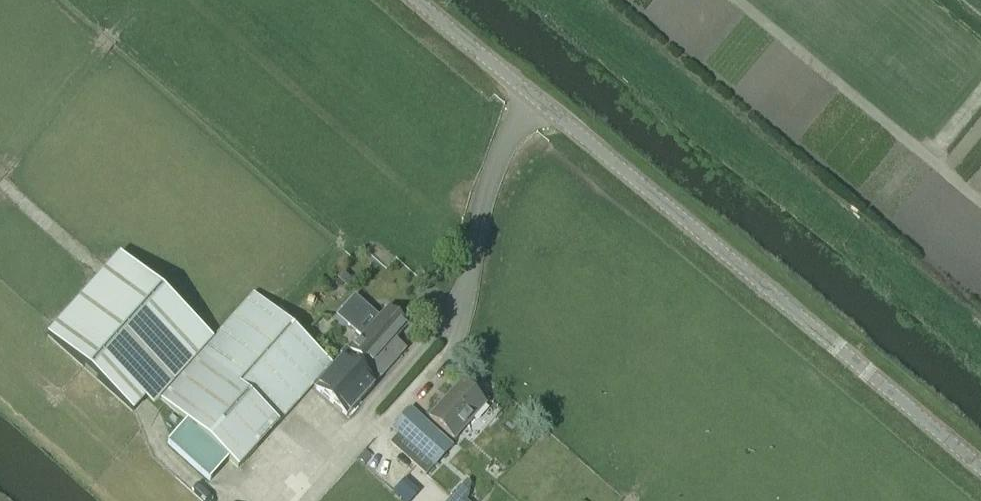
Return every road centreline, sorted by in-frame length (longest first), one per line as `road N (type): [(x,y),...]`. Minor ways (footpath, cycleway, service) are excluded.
road 1 (tertiary): [(980,469),(420,0)]
road 2 (track): [(735,0),(929,160),(980,98)]

